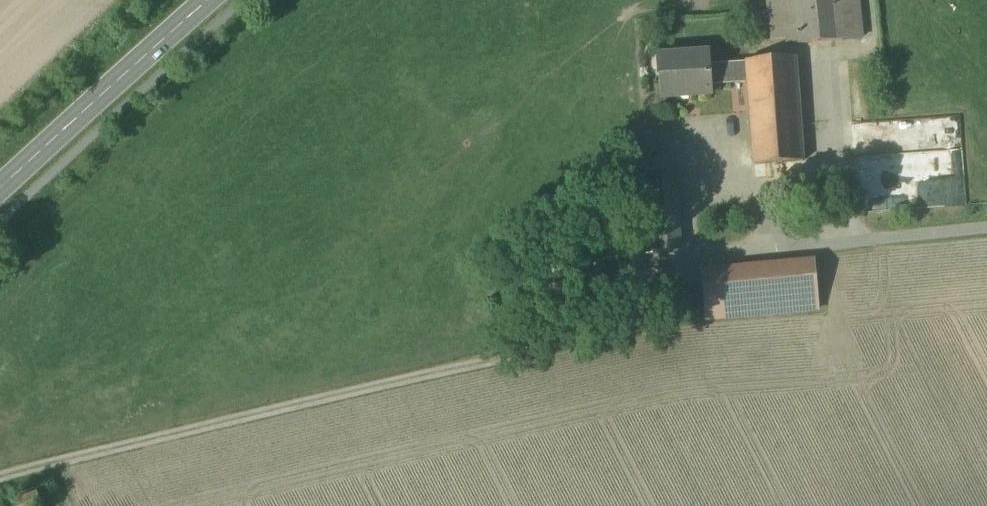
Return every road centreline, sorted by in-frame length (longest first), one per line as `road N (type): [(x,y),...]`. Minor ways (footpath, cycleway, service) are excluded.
road 1 (track): [(646,320),(0,479)]
road 2 (unclassified): [(986,233),(825,248),(646,320)]
road 3 (secondary): [(0,189),(209,0)]

